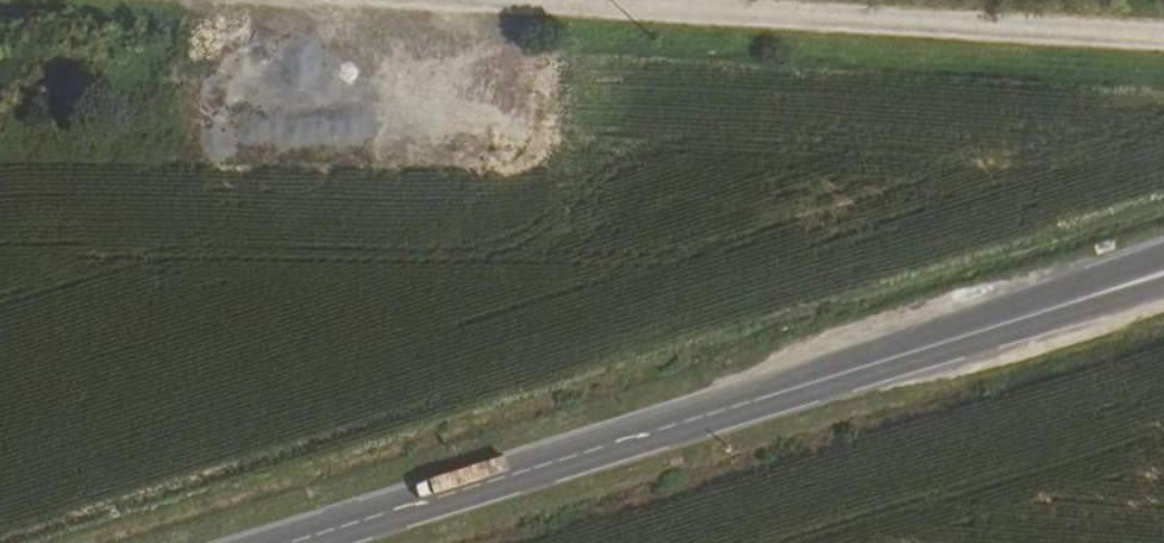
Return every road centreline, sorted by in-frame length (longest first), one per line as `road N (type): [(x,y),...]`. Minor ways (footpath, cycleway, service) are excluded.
road 1 (track): [(221,0),(1163,49)]
road 2 (primary): [(287,542),(1134,282)]

